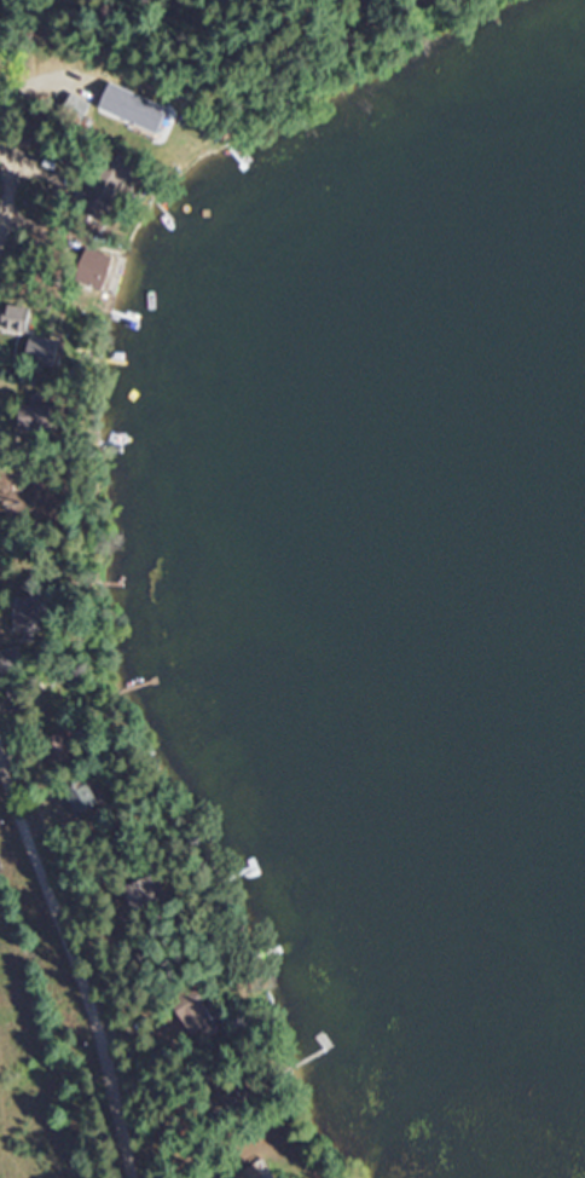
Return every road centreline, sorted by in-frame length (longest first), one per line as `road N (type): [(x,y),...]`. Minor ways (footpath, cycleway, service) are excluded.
road 1 (residential): [(100,1177),(93,1012),(0,778)]

